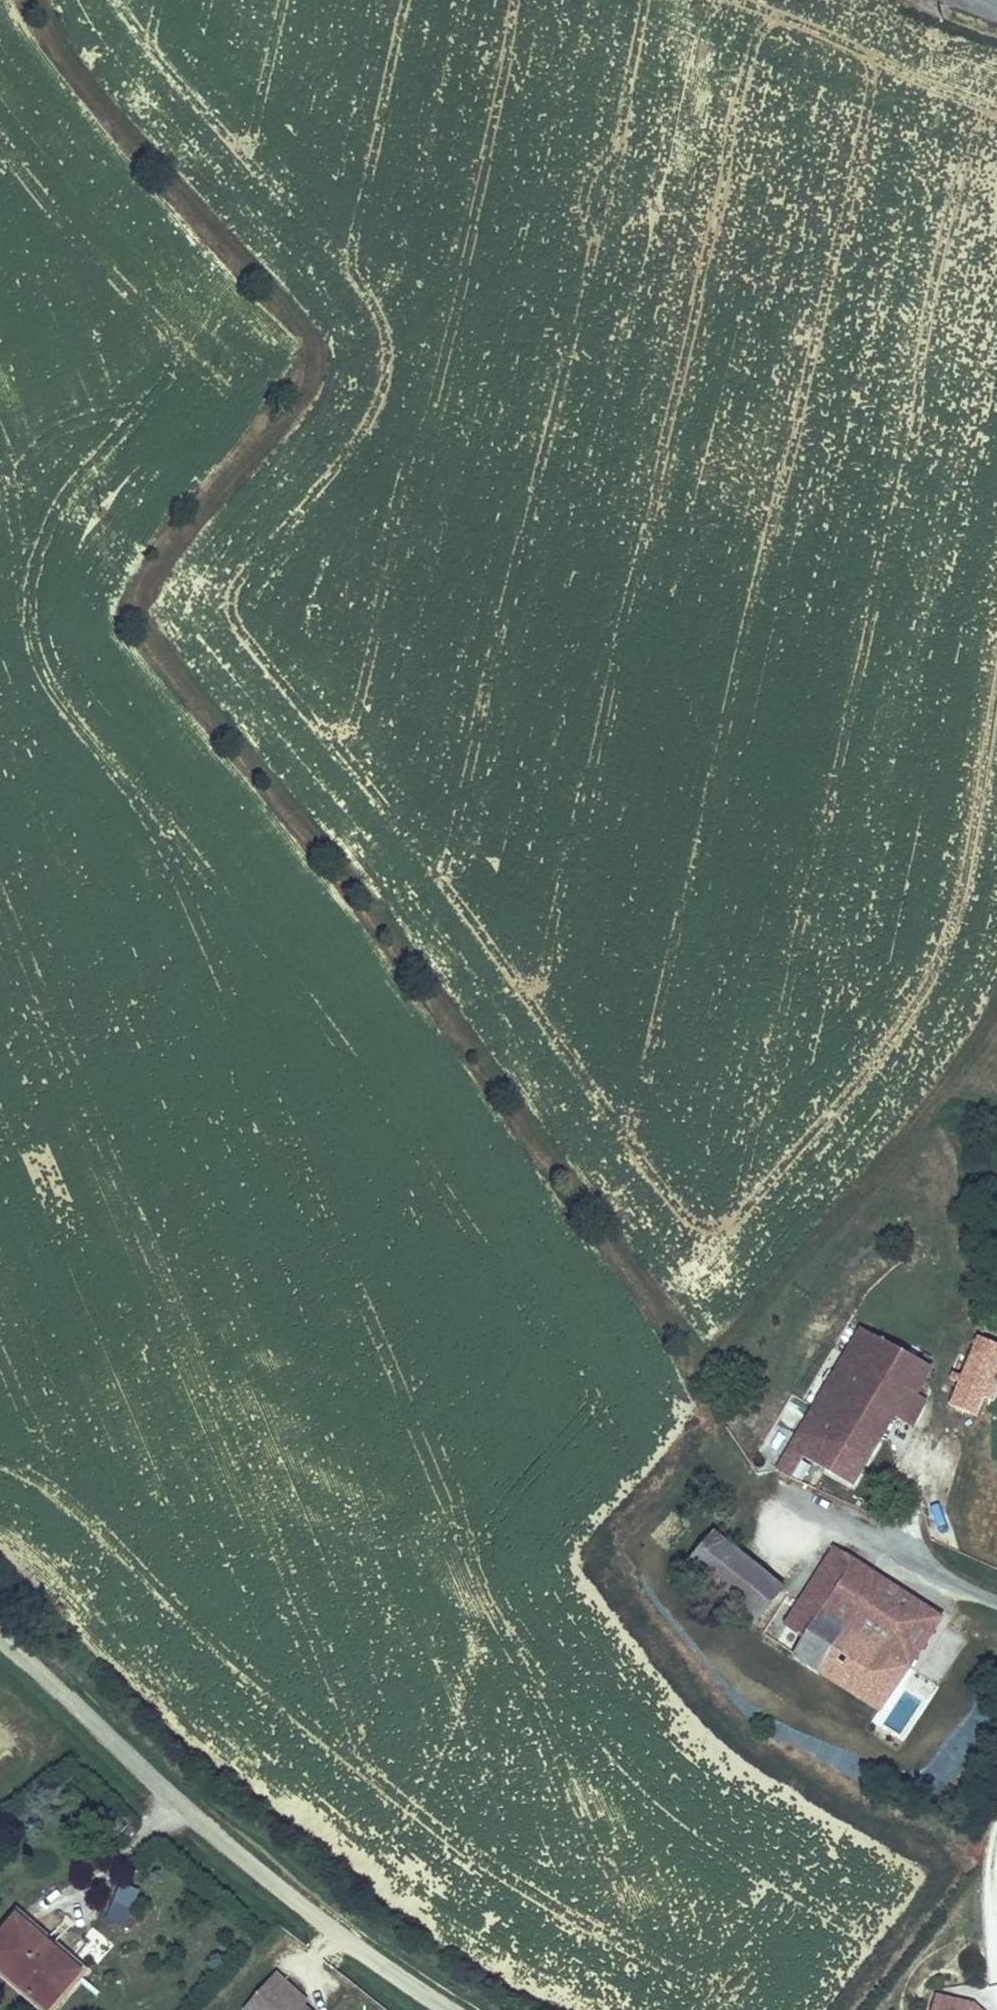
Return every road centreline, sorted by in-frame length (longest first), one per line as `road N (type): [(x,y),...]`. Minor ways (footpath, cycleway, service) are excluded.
road 1 (track): [(58,0),(66,26),(307,331),(314,384),(147,574),(148,628),(691,1329),(764,1296),(940,1112),(996,996)]
road 2 (unclassified): [(0,1626),(164,1781),(337,1928),(453,2009)]
road 3 (residential): [(996,1602),(801,1502)]

